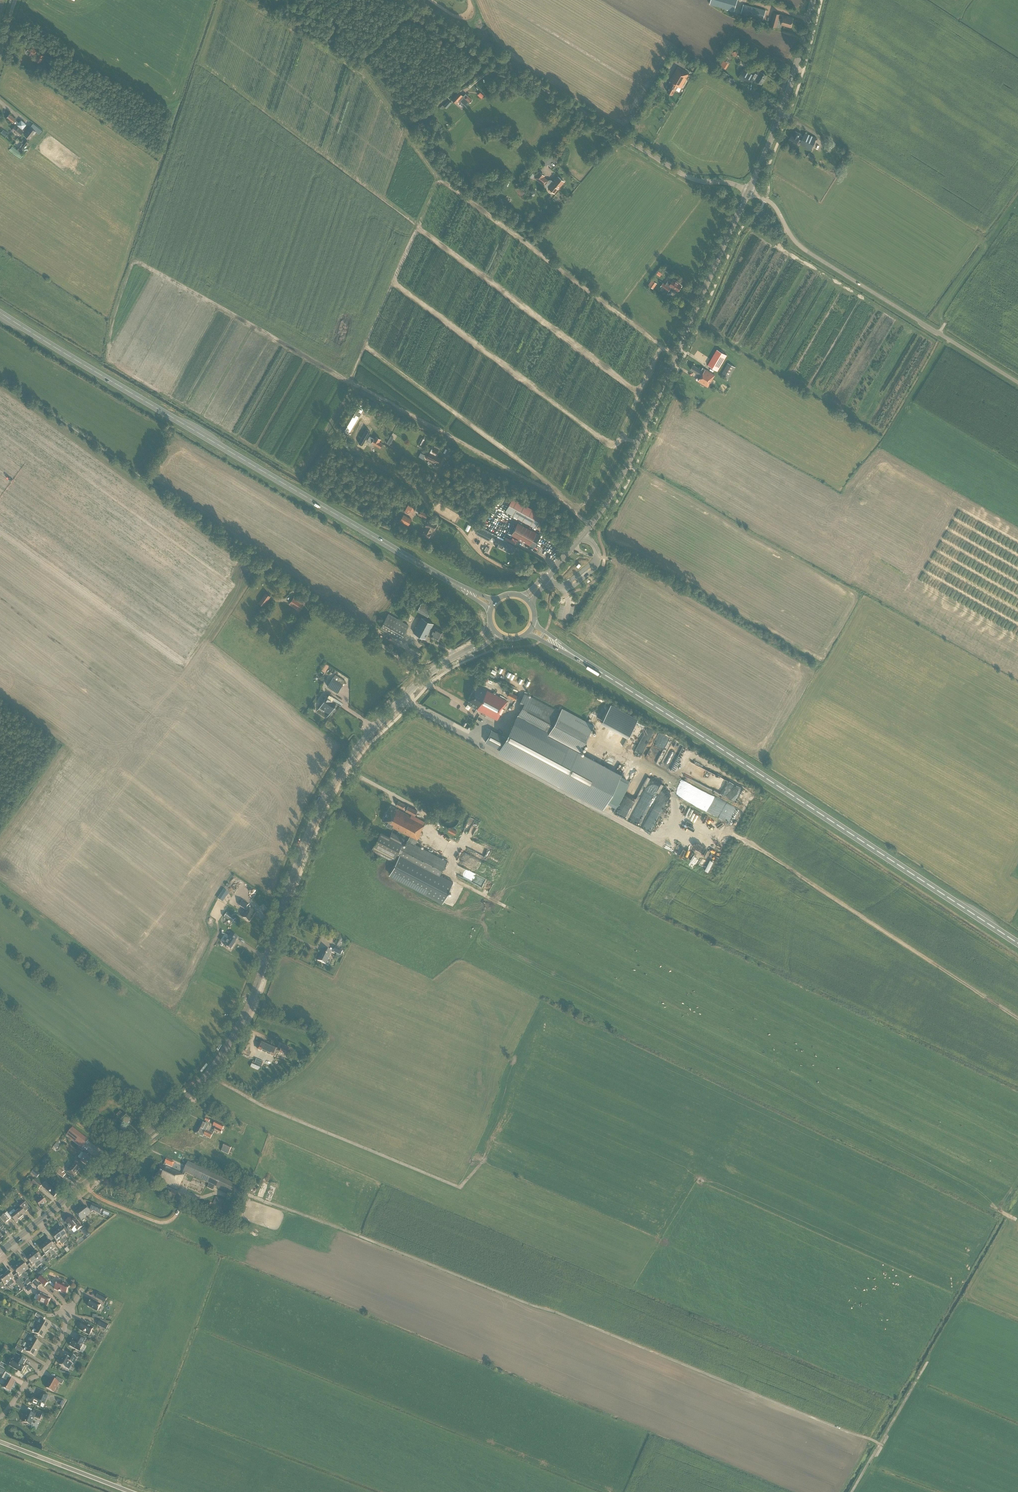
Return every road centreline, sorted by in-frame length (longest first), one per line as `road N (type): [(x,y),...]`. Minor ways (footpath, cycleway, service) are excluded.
road 1 (tertiary): [(0,1253),(175,1109),(218,1061),(252,998),(322,805),(367,736),(424,679)]
road 2 (trunk): [(458,586),(0,312)]
road 3 (trunk): [(1017,943),(570,653)]
road 4 (tertiary): [(545,579),(616,485),(749,191)]
road 5 (unclassified): [(749,191),(681,173),(408,0)]
road 6 (unclassified): [(1017,384),(810,255),(772,204),(749,191)]
road 7 (tertiary): [(749,191),(776,130),(814,0)]
road 8 (unclassified): [(260,561),(424,679)]
road 9 (residential): [(0,1419),(44,1370),(83,1289)]
road 10 (unclassified): [(131,1491),(0,1442)]

